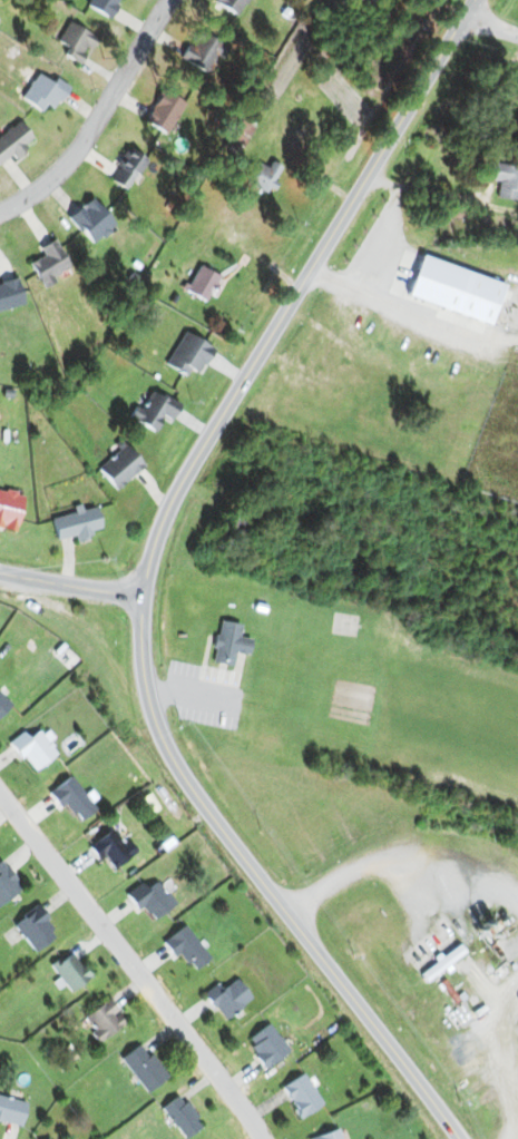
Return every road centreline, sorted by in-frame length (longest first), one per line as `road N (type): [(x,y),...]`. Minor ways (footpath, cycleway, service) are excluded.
road 1 (residential): [(458,1138),(169,754),(149,705),(139,636),(148,564),(182,483),(475,0)]
road 2 (residential): [(0,794),(263,1138)]
road 3 (residential): [(167,0),(68,159),(0,209)]
road 4 (residential): [(141,597),(0,574)]

